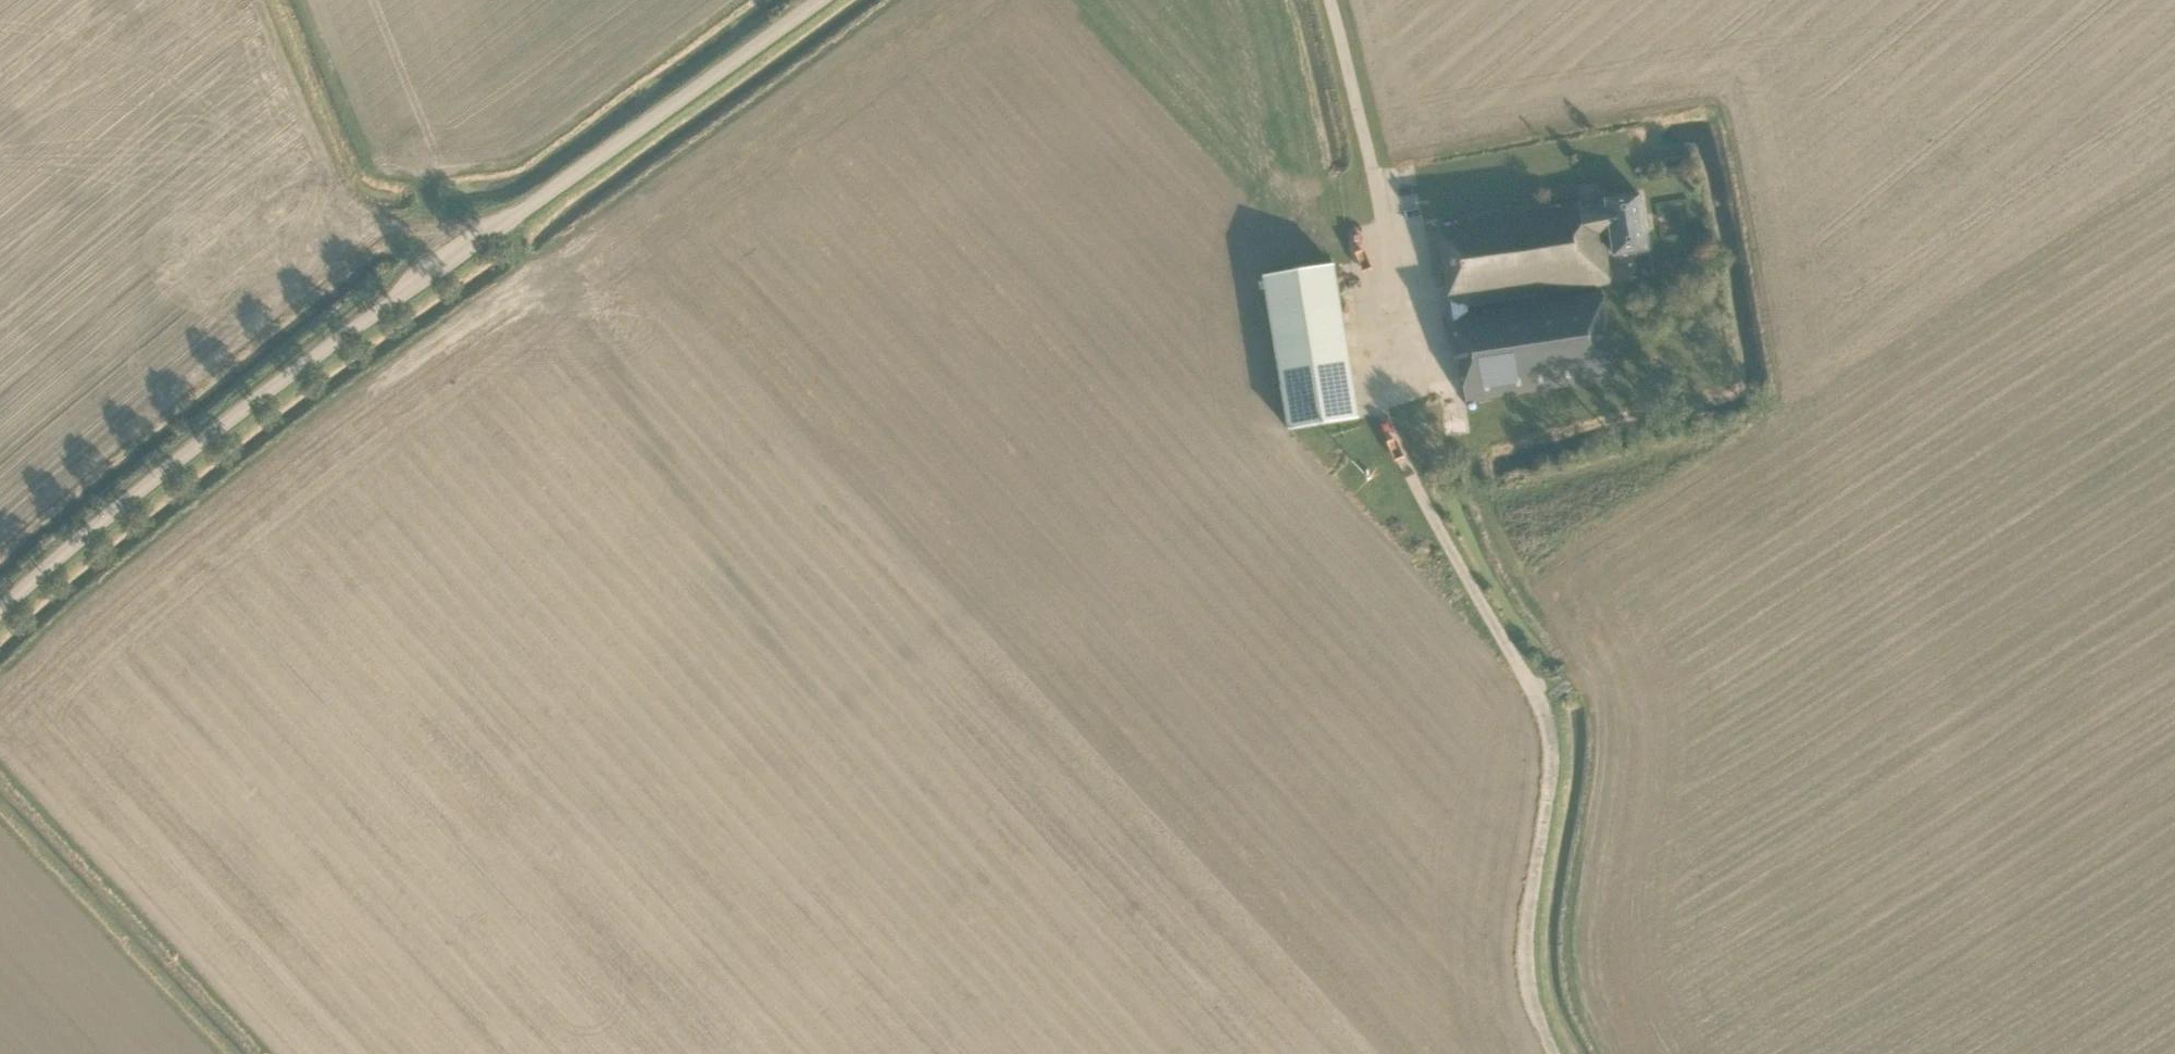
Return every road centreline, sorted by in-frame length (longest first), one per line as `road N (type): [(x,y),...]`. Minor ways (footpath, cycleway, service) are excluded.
road 1 (tertiary): [(0,627),(264,404),(820,0)]

